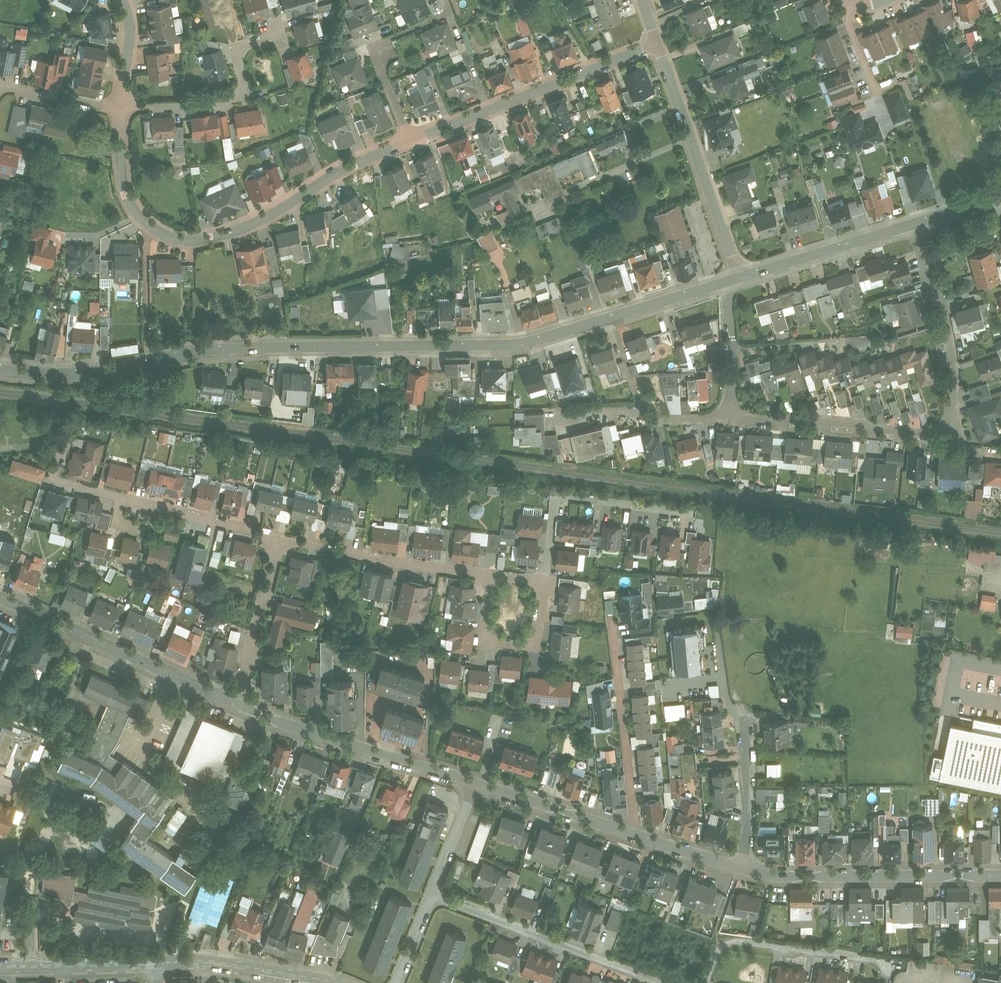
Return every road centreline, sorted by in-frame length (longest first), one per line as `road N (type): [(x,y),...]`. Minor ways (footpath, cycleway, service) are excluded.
road 1 (residential): [(730,281),(517,344),(224,349),(98,375),(0,368)]
road 2 (residential): [(731,416),(932,434),(951,425),(943,327),(917,223)]
road 3 (residential): [(409,141),(251,225),(190,241),(147,225),(132,208),(120,160),(121,108)]
road 4 (residential): [(656,44),(409,141)]
road 5 (residential): [(740,867),(802,876),(1000,876)]
road 6 (residential): [(0,597),(236,704)]
road 7 (residential): [(236,704),(475,783)]
road 8 (residential): [(656,44),(731,256),(730,281)]
road 9 (residential): [(432,895),(663,982)]
road 10 (residential): [(704,982),(721,940),(904,964)]
road 11 (residential): [(121,108),(244,96),(233,48),(278,33)]
road 12 (residential): [(278,537),(491,574)]
road 13 (residential): [(631,832),(613,617)]
road 14 (residential): [(689,512),(562,497),(543,579)]
road 15 (residential): [(917,223),(730,281)]
road 16 (residential): [(543,579),(535,645),(484,639),(491,574)]
road 17 (residential): [(334,982),(214,961),(155,963)]
road 18 (residential): [(236,704),(278,537)]
road 19 (residential): [(569,419),(629,408),(652,419),(731,416)]
road 20 (residential): [(475,783),(631,832)]
road 21 (residential): [(740,867),(747,804),(739,710)]
road 22 (residential): [(155,963),(0,967)]
road 23 (residential): [(731,416),(730,281)]
road 24 (residential): [(278,537),(154,507)]
road 25 (residential): [(121,108),(0,85)]

